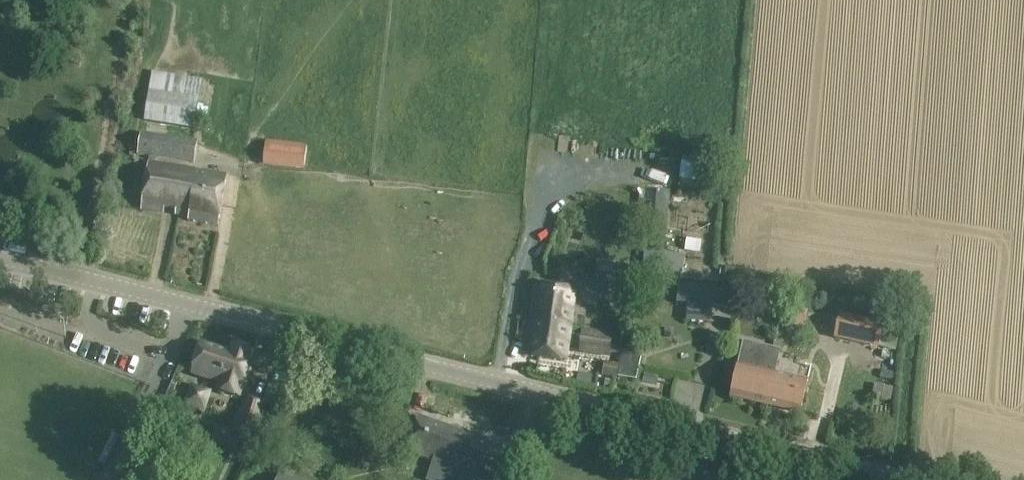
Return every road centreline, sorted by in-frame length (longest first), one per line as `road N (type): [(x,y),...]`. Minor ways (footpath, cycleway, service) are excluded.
road 1 (tertiary): [(0,256),(893,479)]

